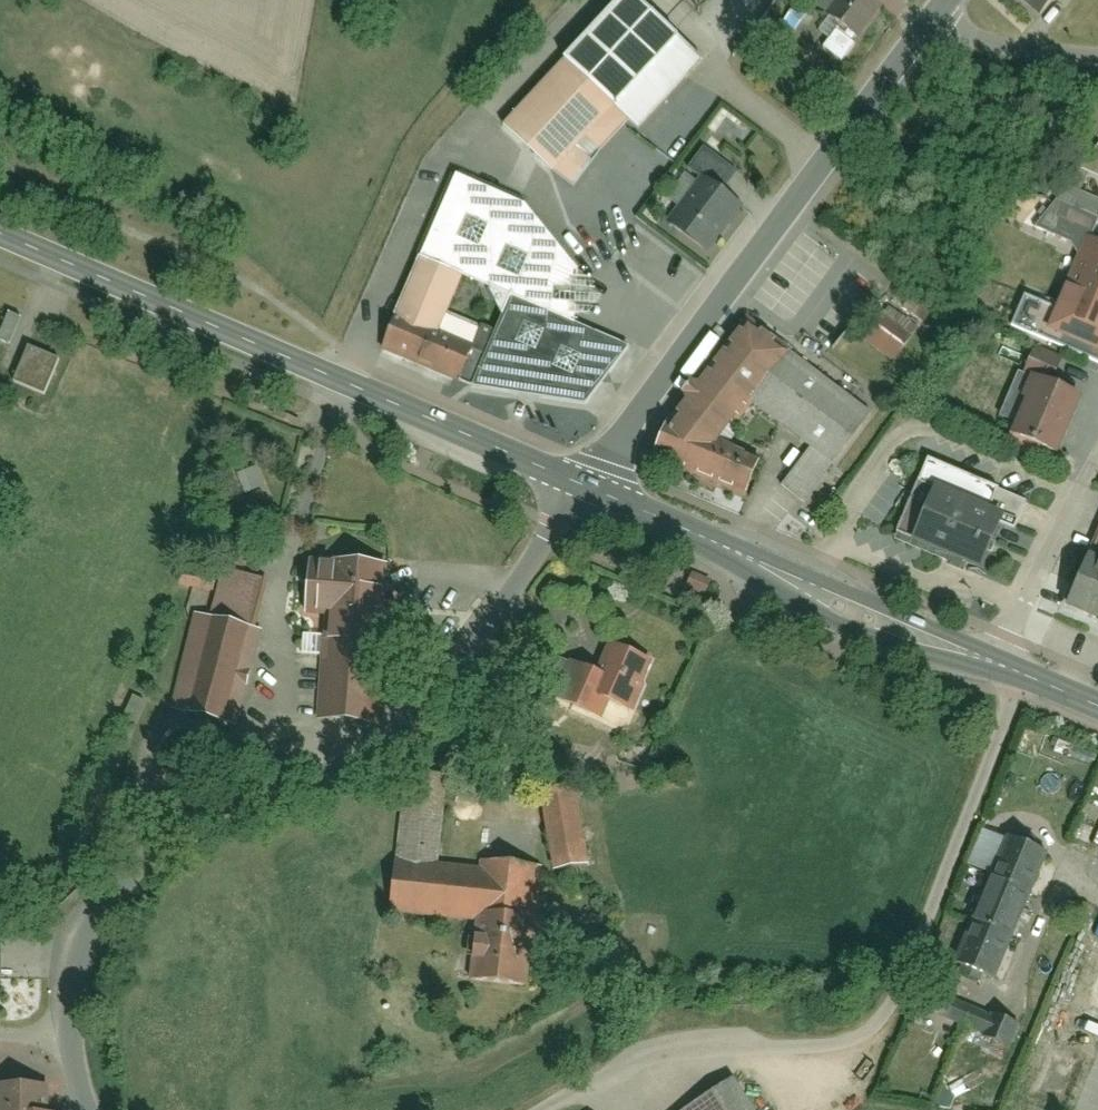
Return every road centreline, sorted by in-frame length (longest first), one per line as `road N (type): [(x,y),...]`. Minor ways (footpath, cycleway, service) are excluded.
road 1 (tertiary): [(68,1037),(82,947),(101,909),(135,873),(204,826),(386,742),(551,528)]
road 2 (secondary): [(586,488),(0,234)]
road 3 (tertiary): [(586,488),(927,20)]
road 4 (secondary): [(998,662),(586,488)]
road 5 (track): [(315,370),(425,128),(539,0)]
road 6 (residential): [(998,662),(1097,459)]
road 7 (residential): [(927,20),(1012,49),(1097,58)]

